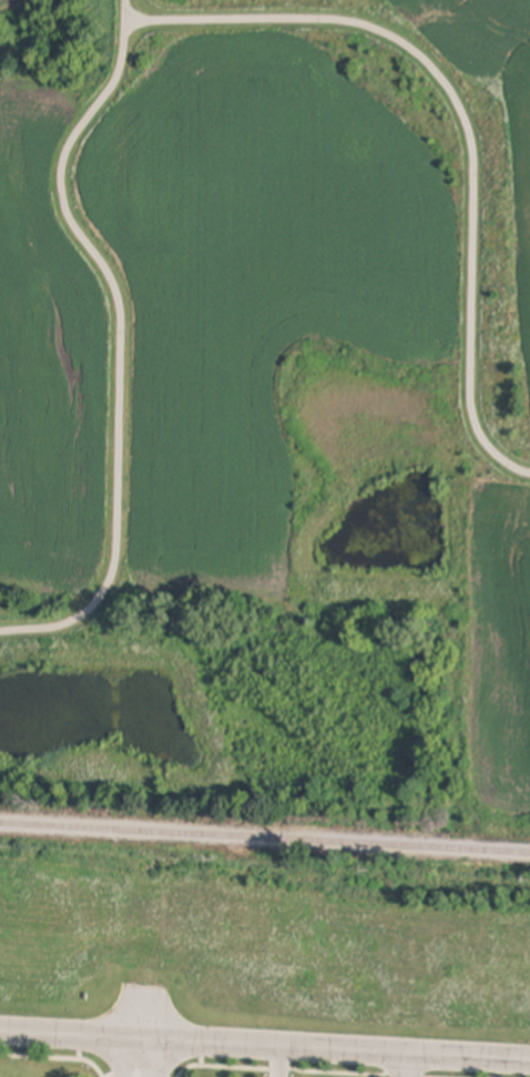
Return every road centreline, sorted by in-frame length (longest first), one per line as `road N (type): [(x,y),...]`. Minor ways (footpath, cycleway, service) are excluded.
road 1 (residential): [(529,1065),(0,1035)]

